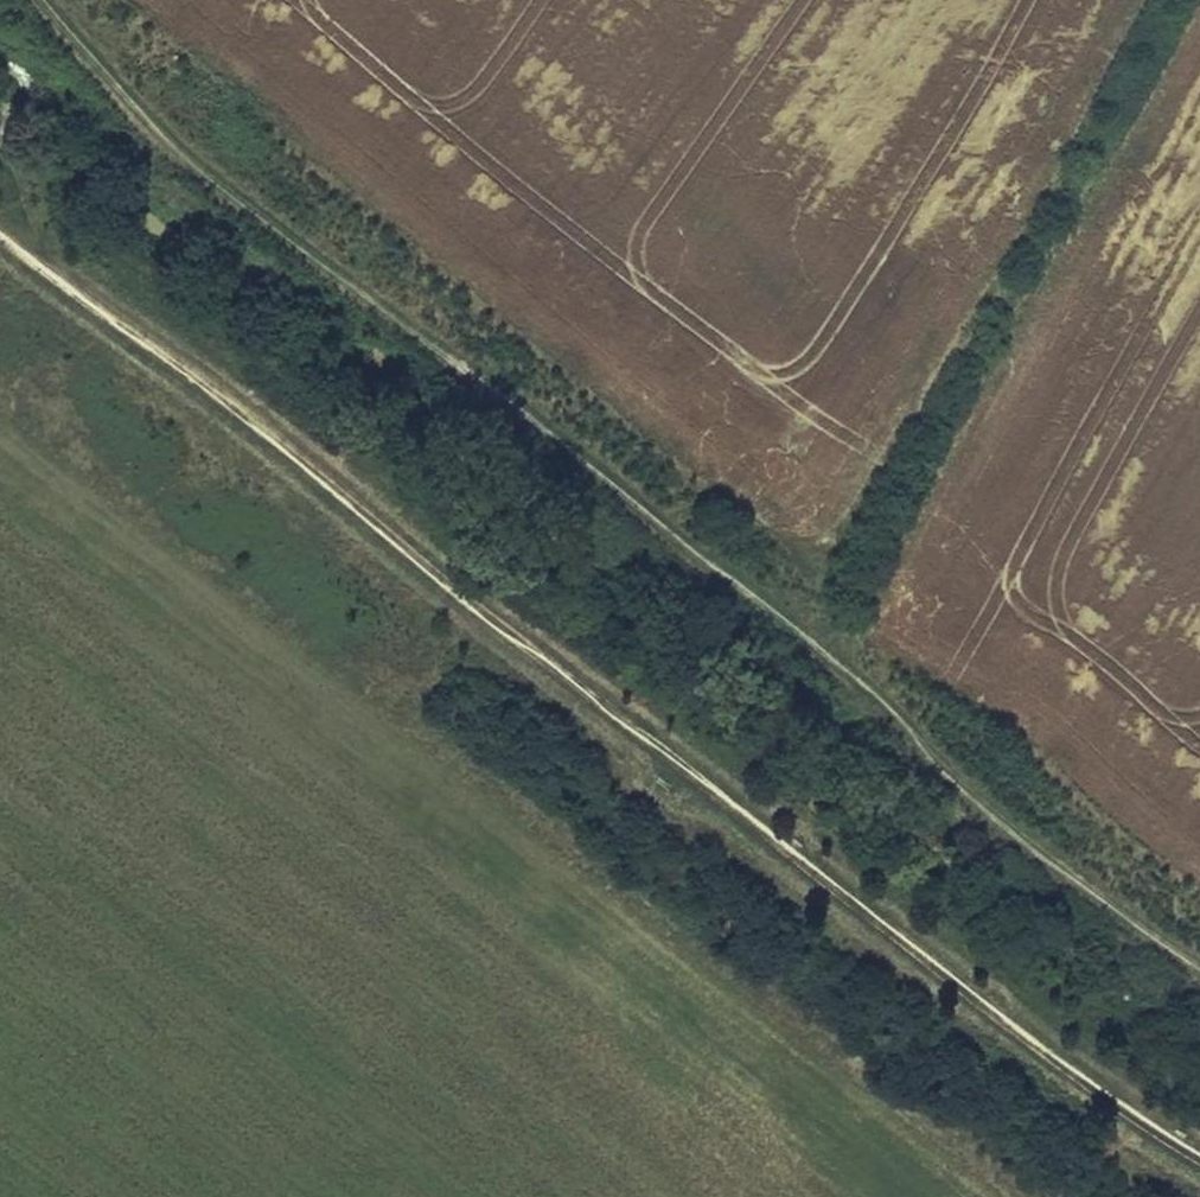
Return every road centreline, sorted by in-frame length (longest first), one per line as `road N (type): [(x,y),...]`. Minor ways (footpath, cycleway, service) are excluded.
road 1 (track): [(1199,962),(992,806),(870,690),(727,584),(496,388),(196,162),(40,0)]
road 2 (tertiary): [(1199,617),(1043,514),(856,487),(808,498),(686,599),(553,627),(469,625),(343,594),(0,322)]
road 3 (tertiary): [(0,427),(312,668),(474,712),(555,714),(639,703),(774,662),(862,582),(892,577),(1040,606),(1199,706)]

